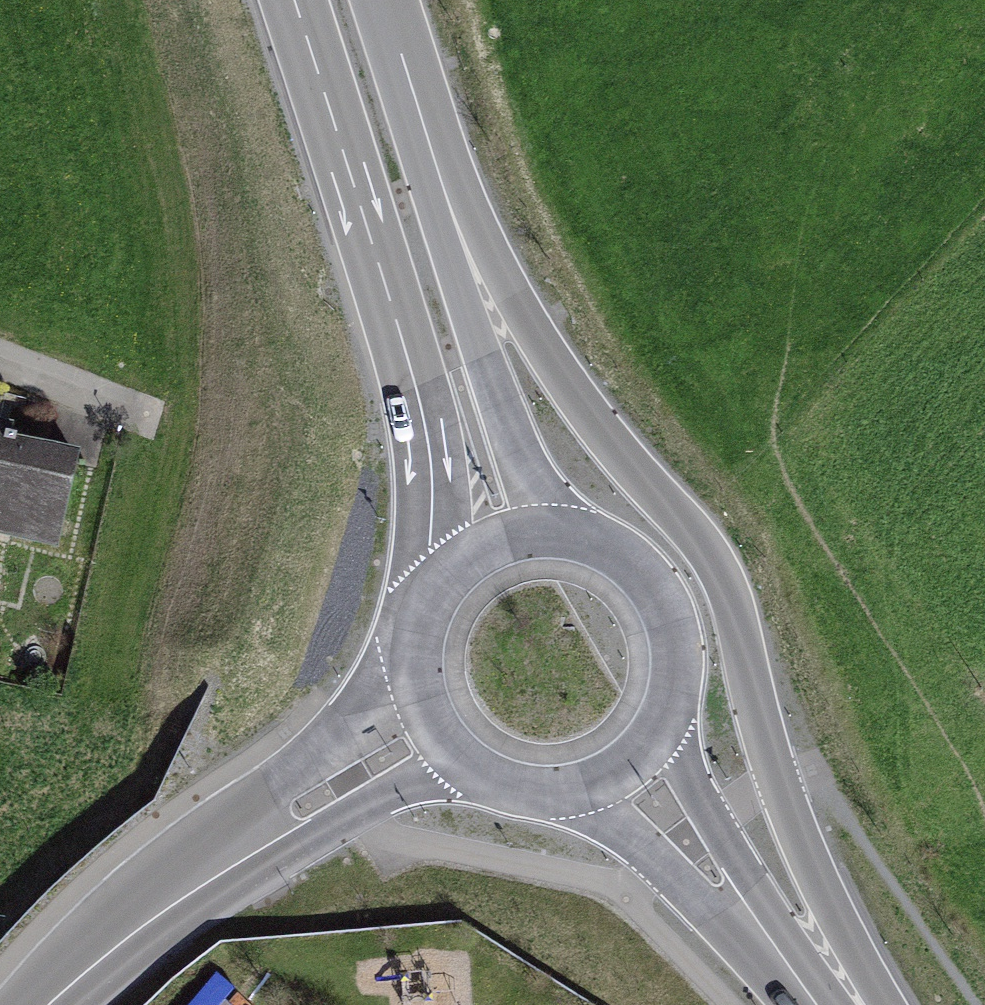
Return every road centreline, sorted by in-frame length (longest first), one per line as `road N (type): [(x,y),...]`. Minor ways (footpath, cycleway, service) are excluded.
road 1 (secondary): [(885,1004),(784,794),(731,583),(712,549),(543,348),(397,50)]
road 2 (secondary): [(292,0),(428,436),(435,535),(428,602)]
road 3 (secondary): [(569,530),(533,484),(473,331),(397,50)]
road 4 (tertiary): [(43,1004),(162,901),(434,725)]
road 5 (secondary): [(623,761),(813,1004)]
road 6 (secondary): [(623,761),(660,720),(673,689),(673,629),(646,575),(625,554),(569,530)]
road 7 (secondary): [(434,725),(456,751),(516,784),(583,782),(623,761)]
road 8 (residential): [(0,361),(160,423)]
road 9 (secondary): [(569,530),(502,535),(446,573),(428,602)]
road 10 (secondary): [(428,602),(416,664),(434,725)]

